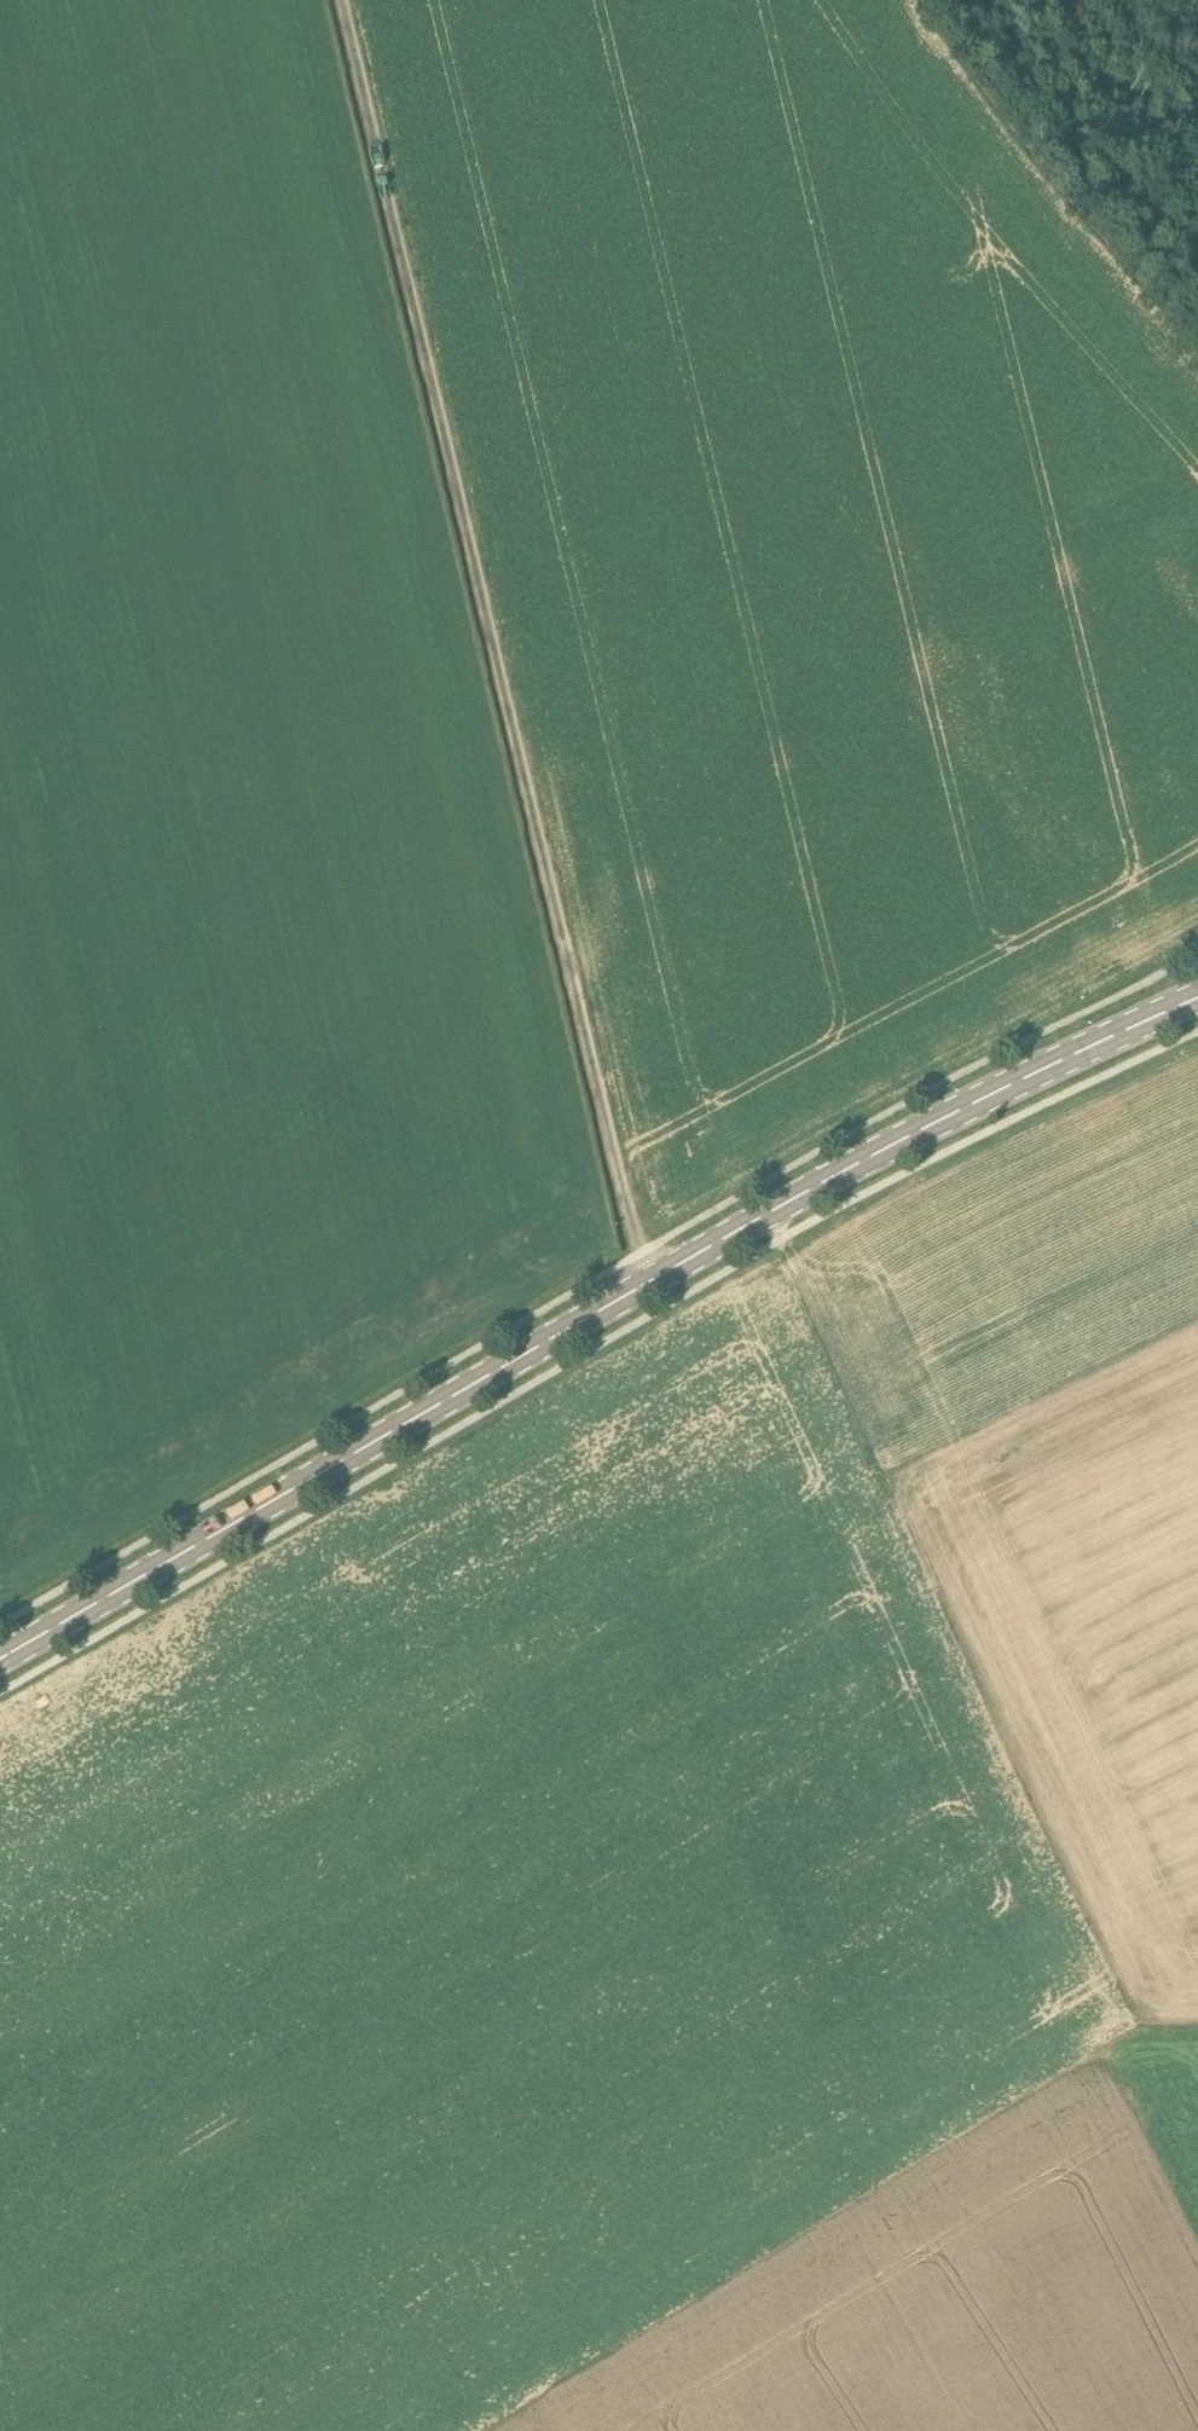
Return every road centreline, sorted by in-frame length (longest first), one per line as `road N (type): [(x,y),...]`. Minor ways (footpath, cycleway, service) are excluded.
road 1 (tertiary): [(0,1660),(778,1208),(1197,999)]
road 2 (track): [(658,1278),(619,1190),(340,0)]

